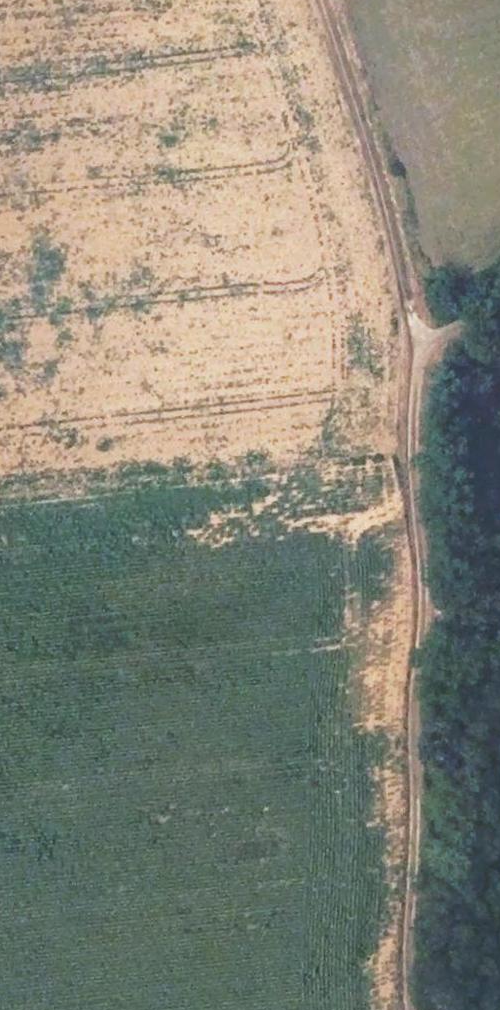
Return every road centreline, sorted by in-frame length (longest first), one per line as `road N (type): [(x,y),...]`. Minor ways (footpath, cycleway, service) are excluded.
road 1 (track): [(411,1009),(413,407),(405,316)]
road 2 (track): [(330,0),(405,316),(499,291)]
road 3 (unclassified): [(499,497),(479,439),(482,368),(499,349)]

